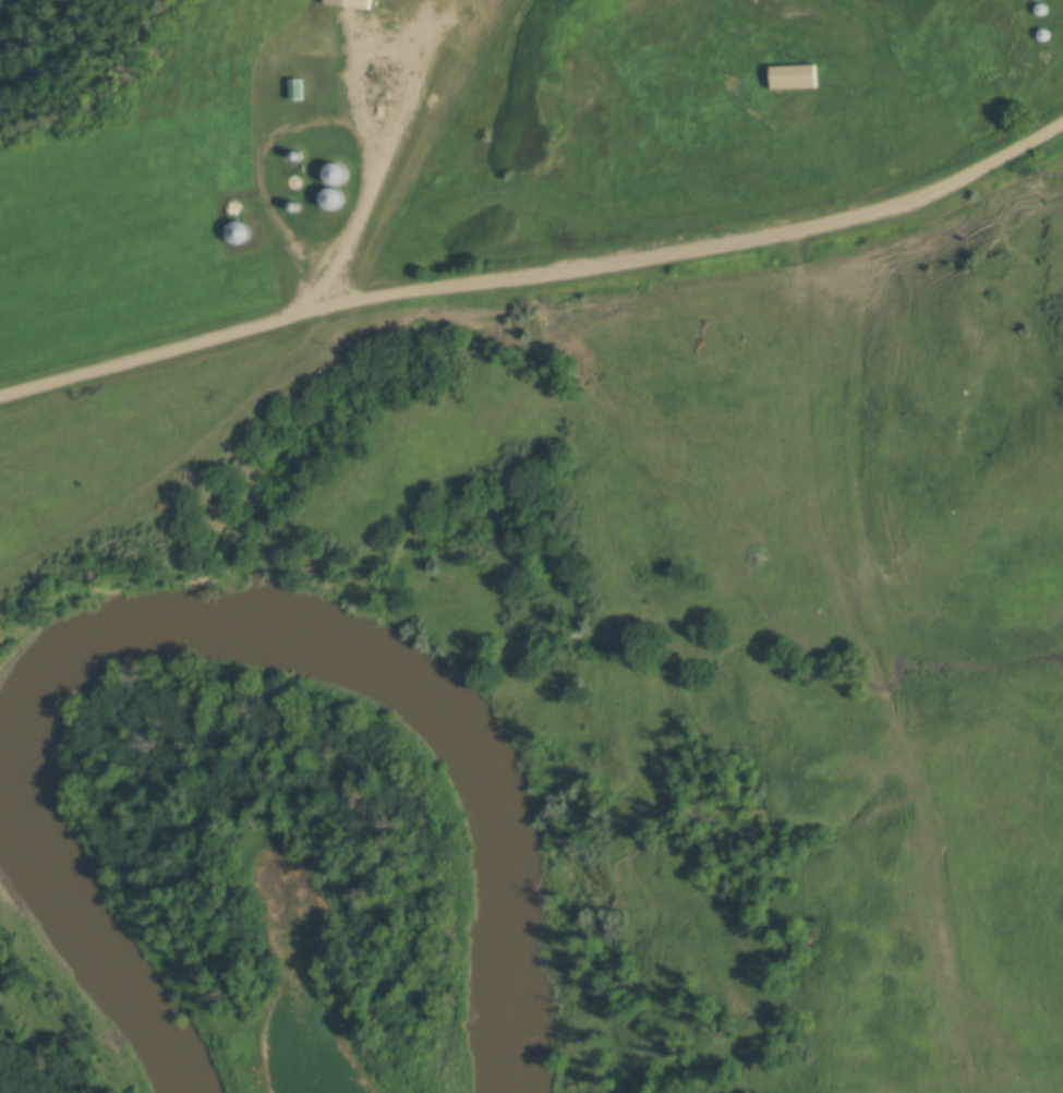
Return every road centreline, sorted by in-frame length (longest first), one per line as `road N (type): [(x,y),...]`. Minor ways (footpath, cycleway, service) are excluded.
road 1 (residential): [(0,404),(318,309),(542,281),(877,223),(966,188),(1062,134)]

